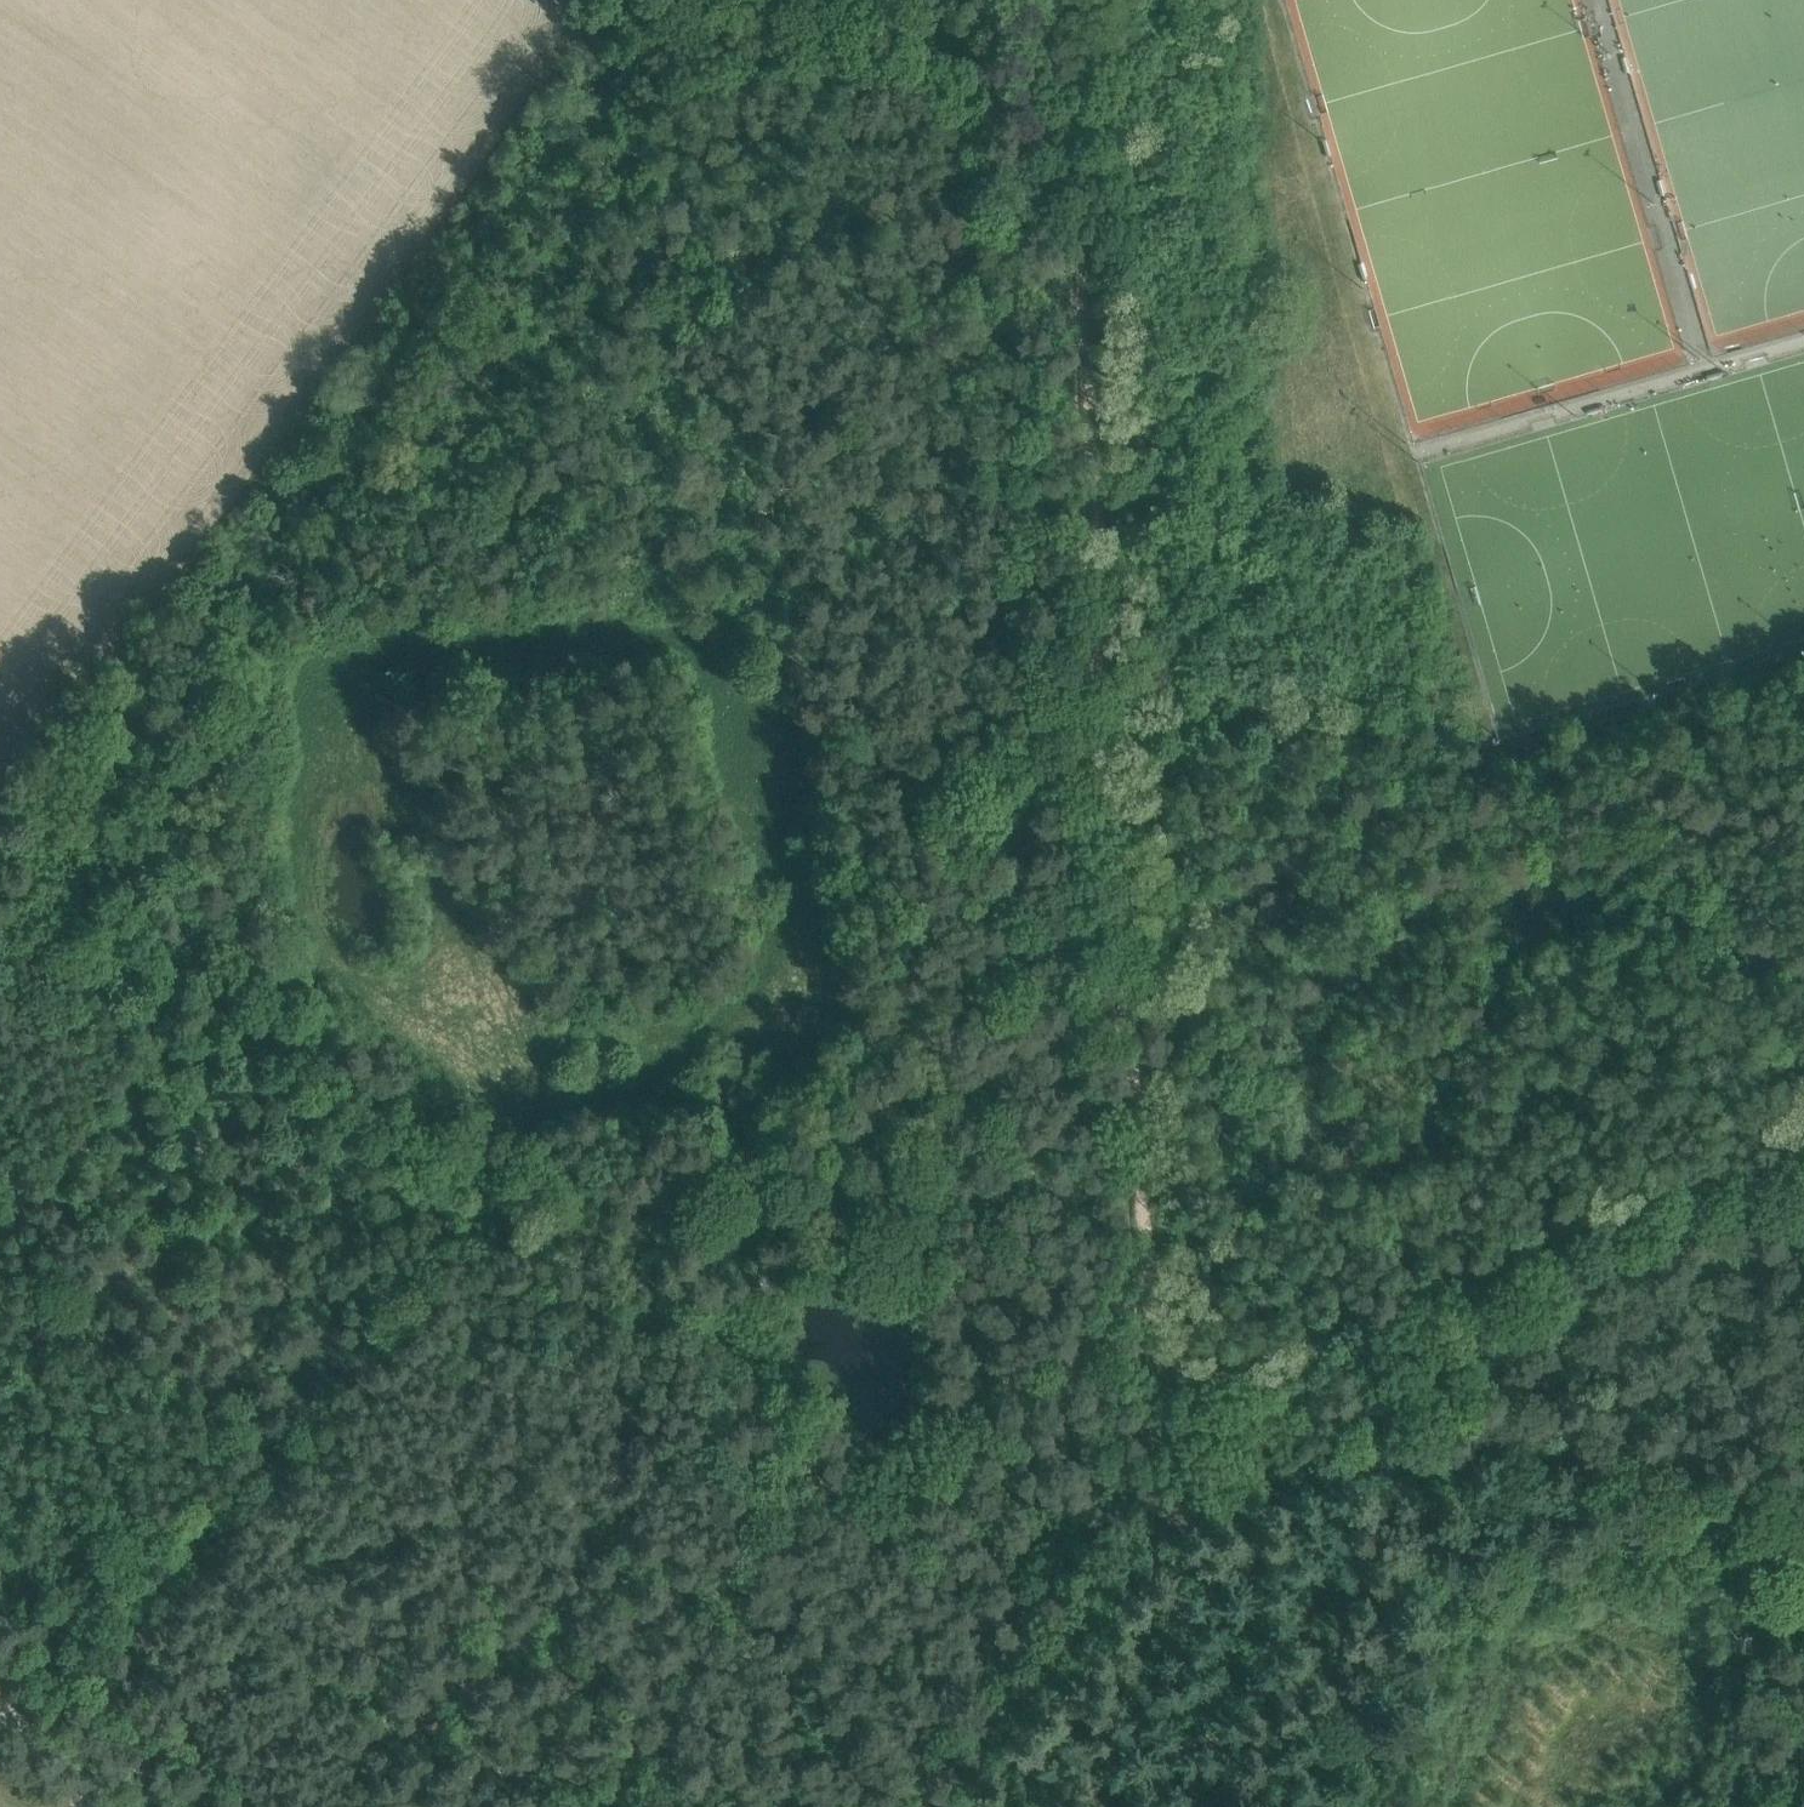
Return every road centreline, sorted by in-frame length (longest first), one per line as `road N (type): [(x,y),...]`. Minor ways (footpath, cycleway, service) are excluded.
road 1 (track): [(1157,1514),(1081,506),(1068,0)]
road 2 (track): [(913,1806),(1157,1514)]
road 3 (track): [(122,1806),(0,1697)]

